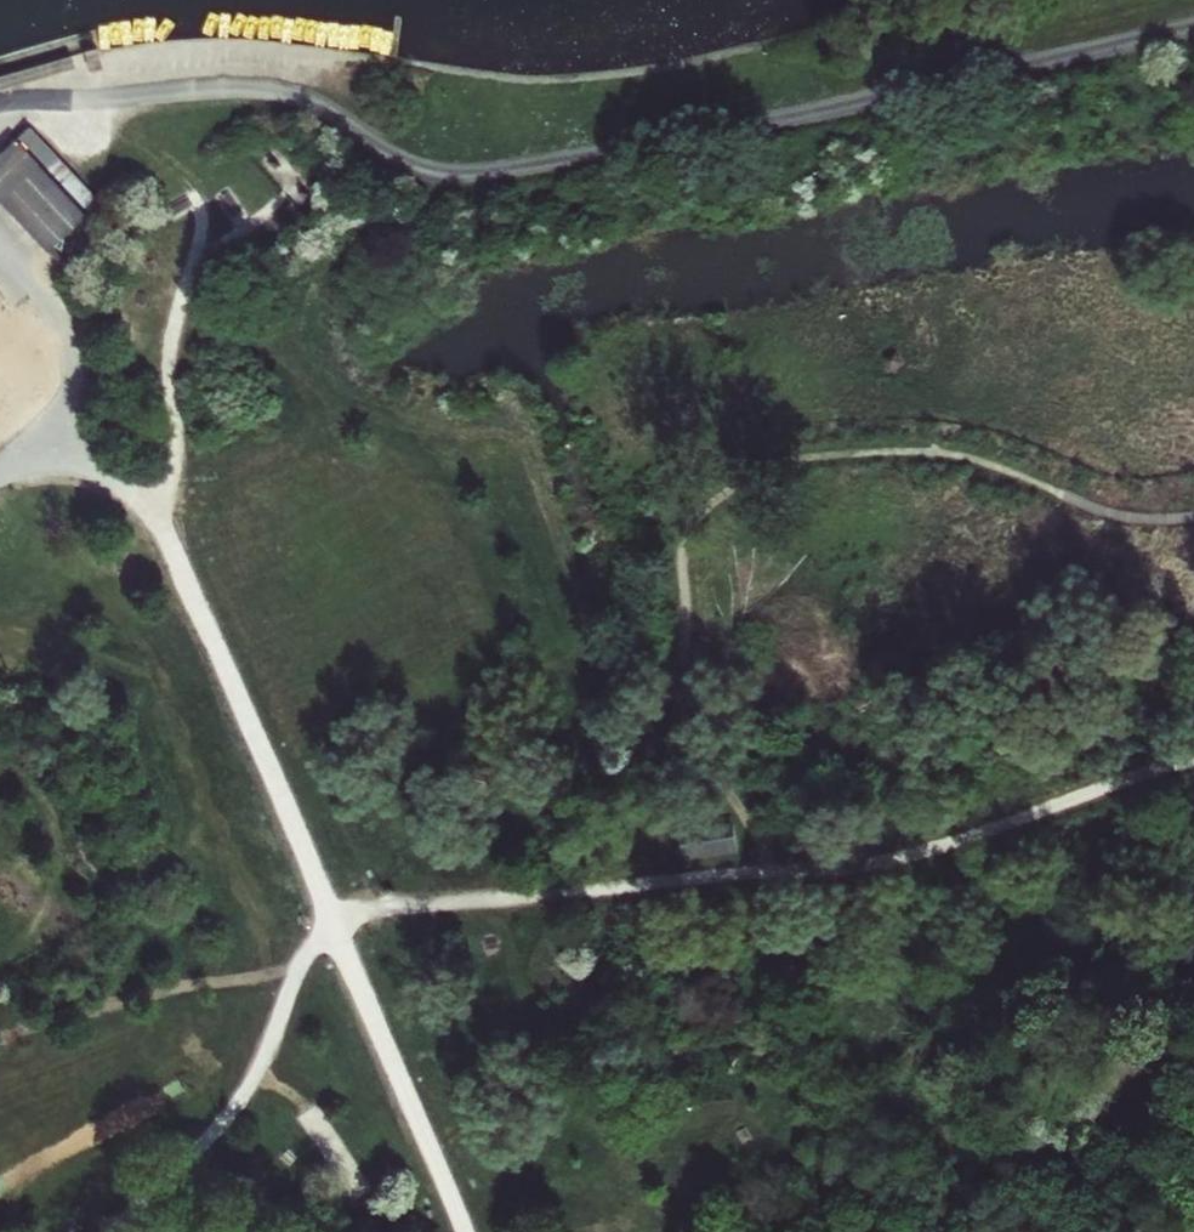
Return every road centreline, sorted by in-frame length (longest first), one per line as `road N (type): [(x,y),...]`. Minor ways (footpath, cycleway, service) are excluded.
road 1 (unknown): [(0,981),(89,934),(95,900),(42,793),(0,763)]

